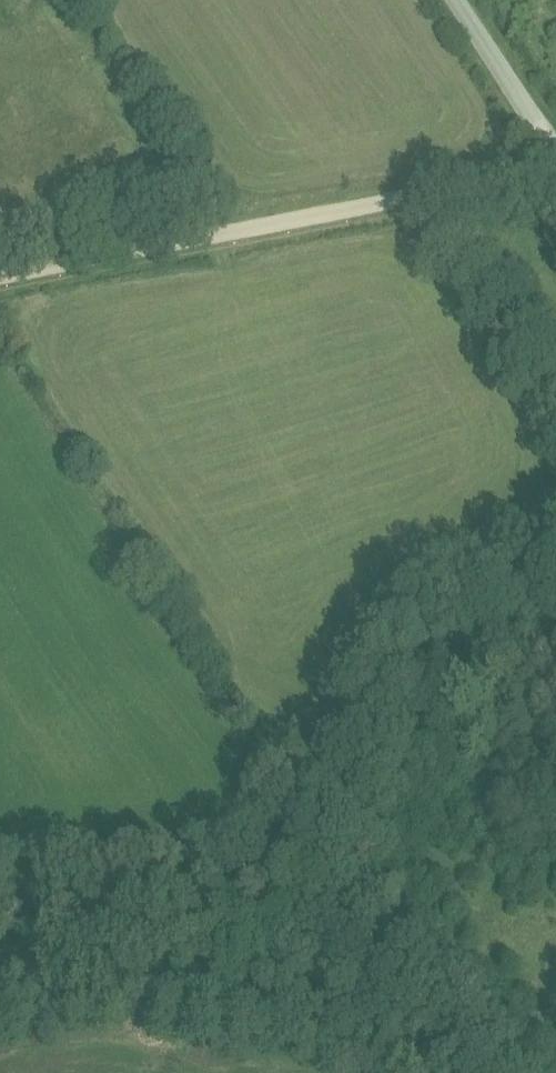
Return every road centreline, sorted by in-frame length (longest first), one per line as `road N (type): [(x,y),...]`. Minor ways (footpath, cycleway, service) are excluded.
road 1 (track): [(555,168),(0,268)]
road 2 (unclassified): [(555,152),(459,0)]

